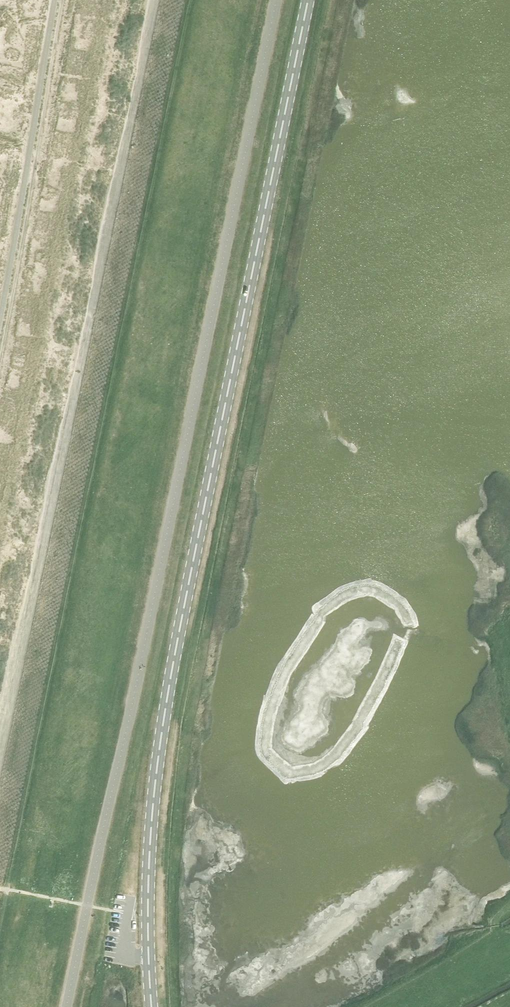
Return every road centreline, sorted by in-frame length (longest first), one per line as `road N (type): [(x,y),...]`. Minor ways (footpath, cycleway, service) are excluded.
road 1 (tertiary): [(151,1006),(158,752),(308,0)]

